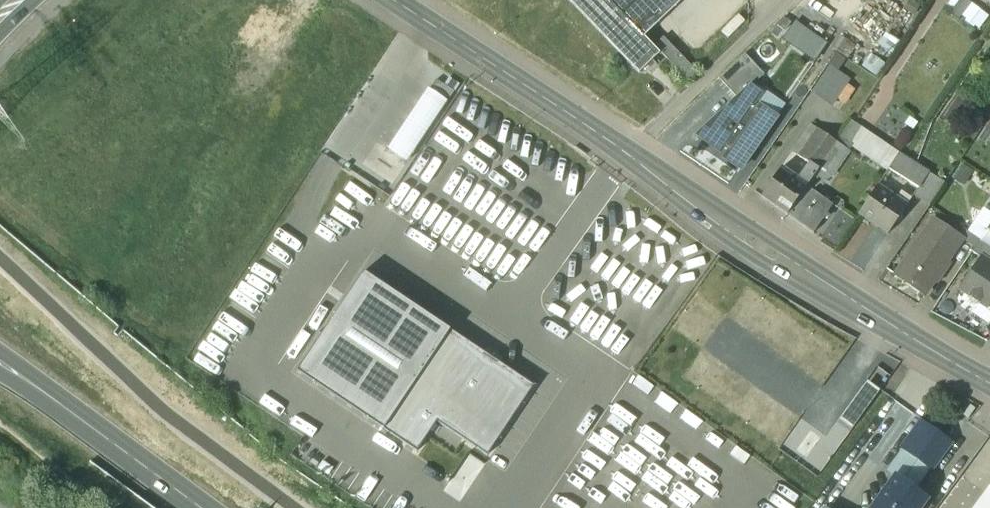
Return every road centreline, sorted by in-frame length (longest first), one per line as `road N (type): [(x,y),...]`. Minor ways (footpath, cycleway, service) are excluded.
road 1 (tertiary): [(981,379),(762,249),(392,0)]
road 2 (secondary): [(0,357),(204,507)]
road 3 (track): [(626,155),(789,0)]

